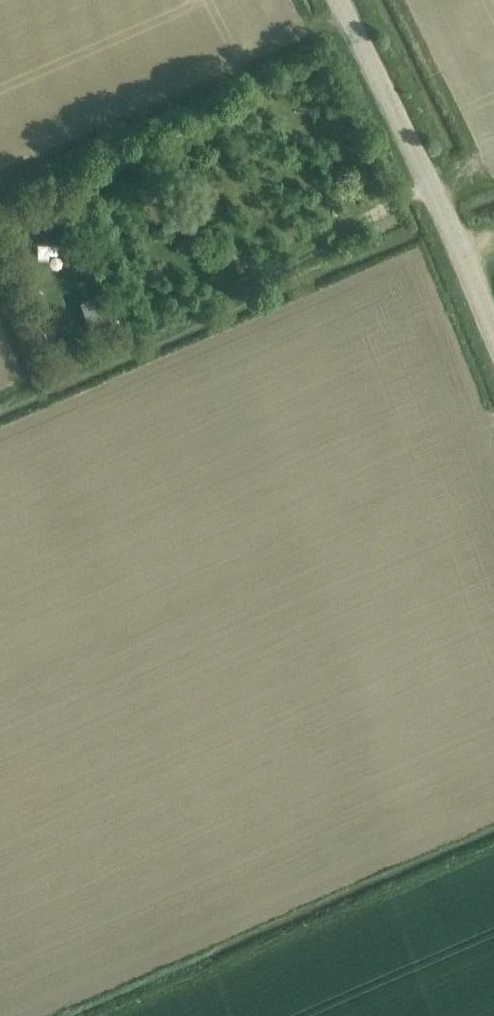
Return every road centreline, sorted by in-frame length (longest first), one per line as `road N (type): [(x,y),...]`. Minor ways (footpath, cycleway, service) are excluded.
road 1 (tertiary): [(493,350),(336,0)]

